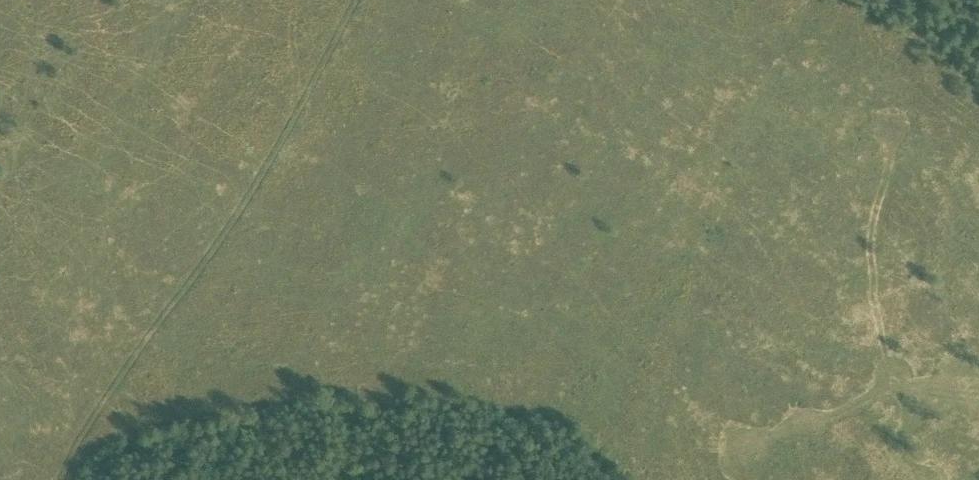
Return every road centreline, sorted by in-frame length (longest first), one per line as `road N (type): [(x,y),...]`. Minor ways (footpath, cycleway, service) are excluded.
road 1 (track): [(353,0),(216,244),(84,429),(60,479)]

